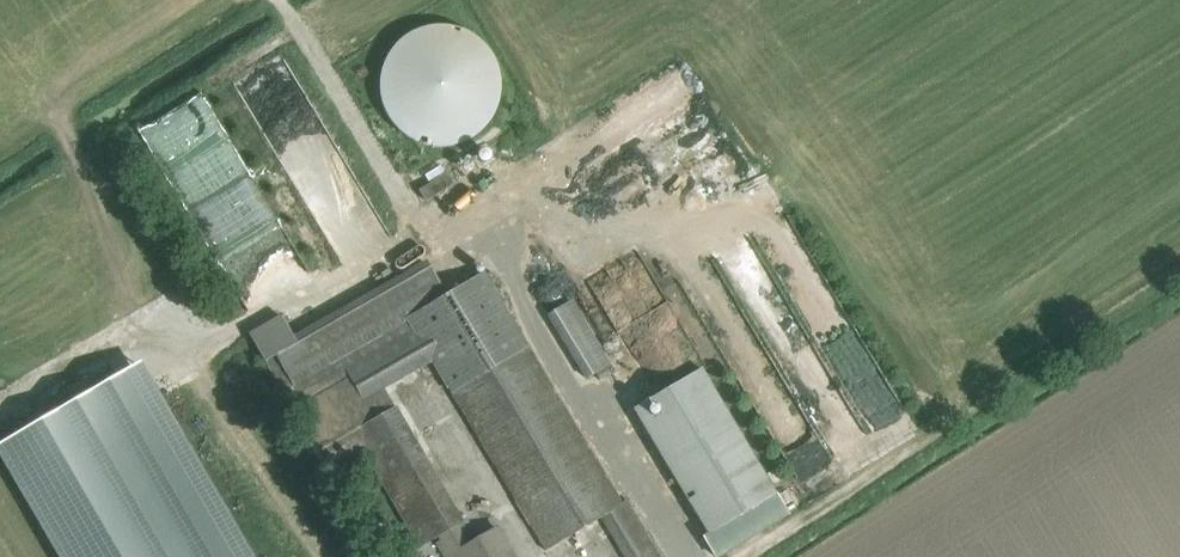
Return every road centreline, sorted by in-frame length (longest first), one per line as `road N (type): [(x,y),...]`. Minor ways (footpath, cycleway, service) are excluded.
road 1 (track): [(1179,275),(740,556)]

